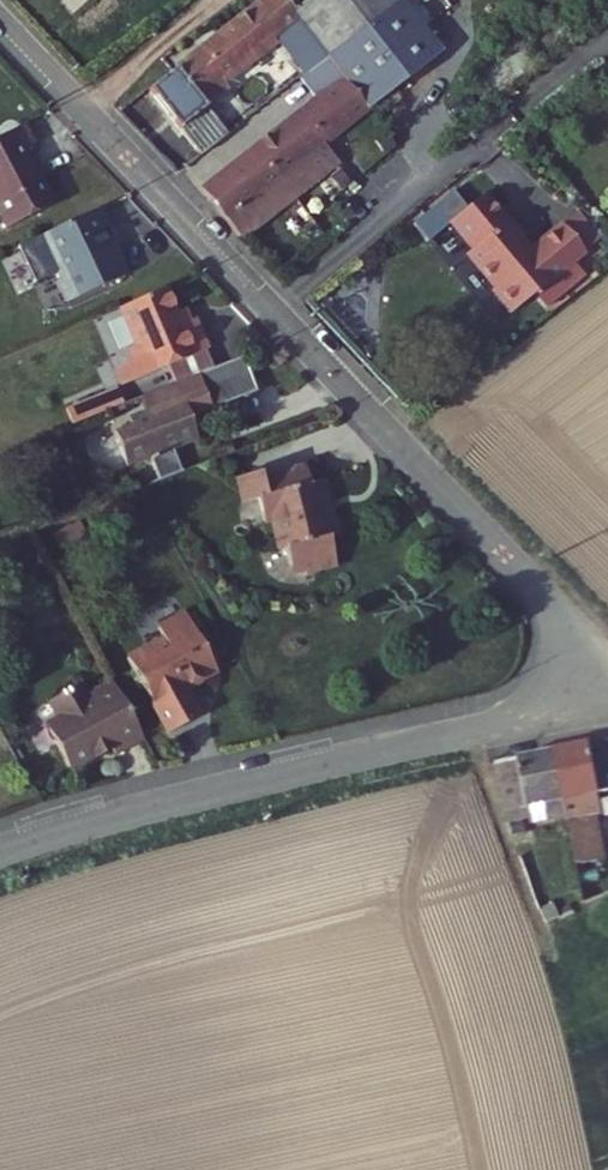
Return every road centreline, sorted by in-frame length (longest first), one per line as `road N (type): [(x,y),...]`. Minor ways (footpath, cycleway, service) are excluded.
road 1 (residential): [(559,689),(570,645),(555,602),(0,22)]
road 2 (residential): [(0,851),(504,725),(541,710),(559,689)]

